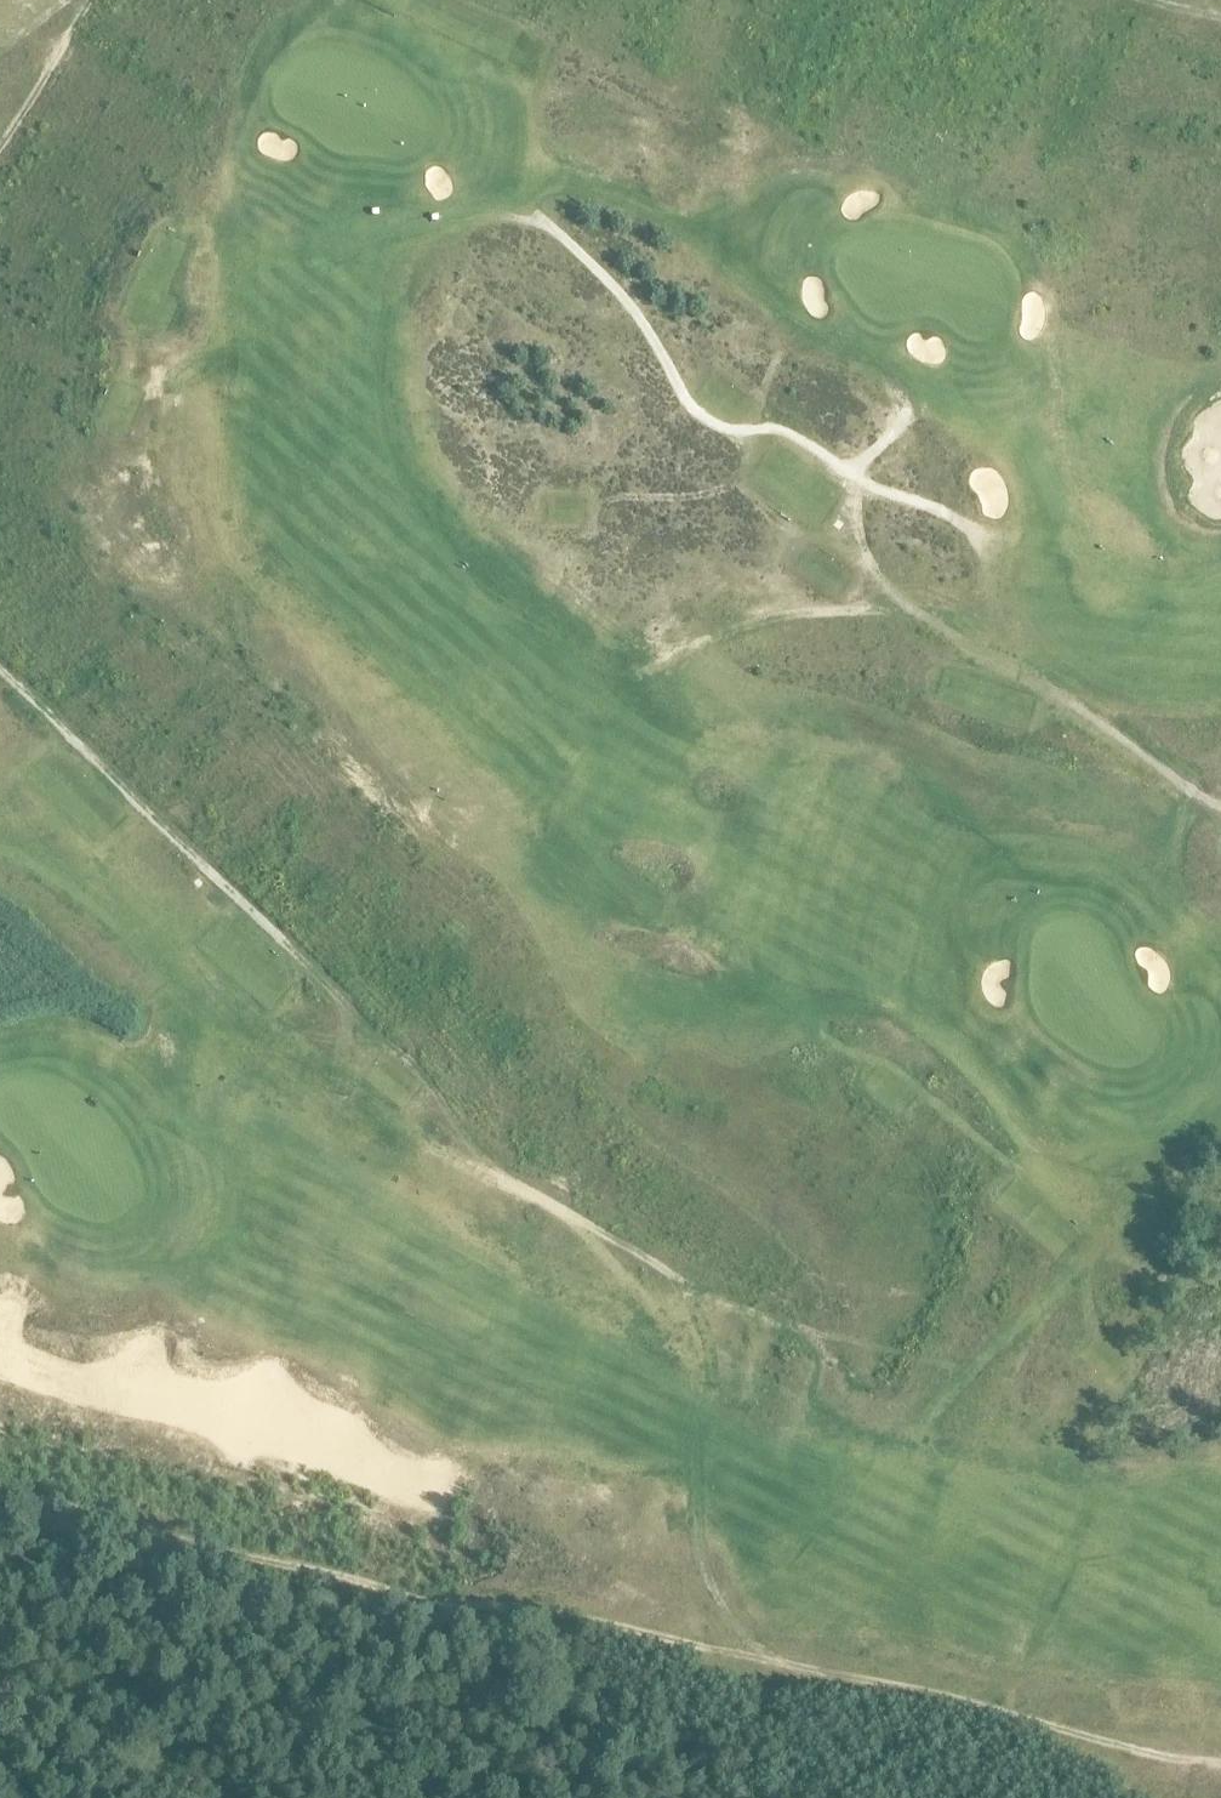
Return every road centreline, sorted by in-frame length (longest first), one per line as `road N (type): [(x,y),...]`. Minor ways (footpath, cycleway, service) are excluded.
road 1 (track): [(791,1666),(728,1612),(696,1534),(700,1421),(713,1355),(687,1284),(488,1156),(440,1085),(108,775),(0,659)]
road 2 (track): [(0,1480),(350,1577),(791,1666),(1220,1767)]
road 3 (track): [(1220,811),(1084,702),(960,619),(895,607),(863,553),(868,482),(771,428),(728,429),(689,415),(661,340),(532,210)]
road 4 (track): [(0,144),(87,0)]

